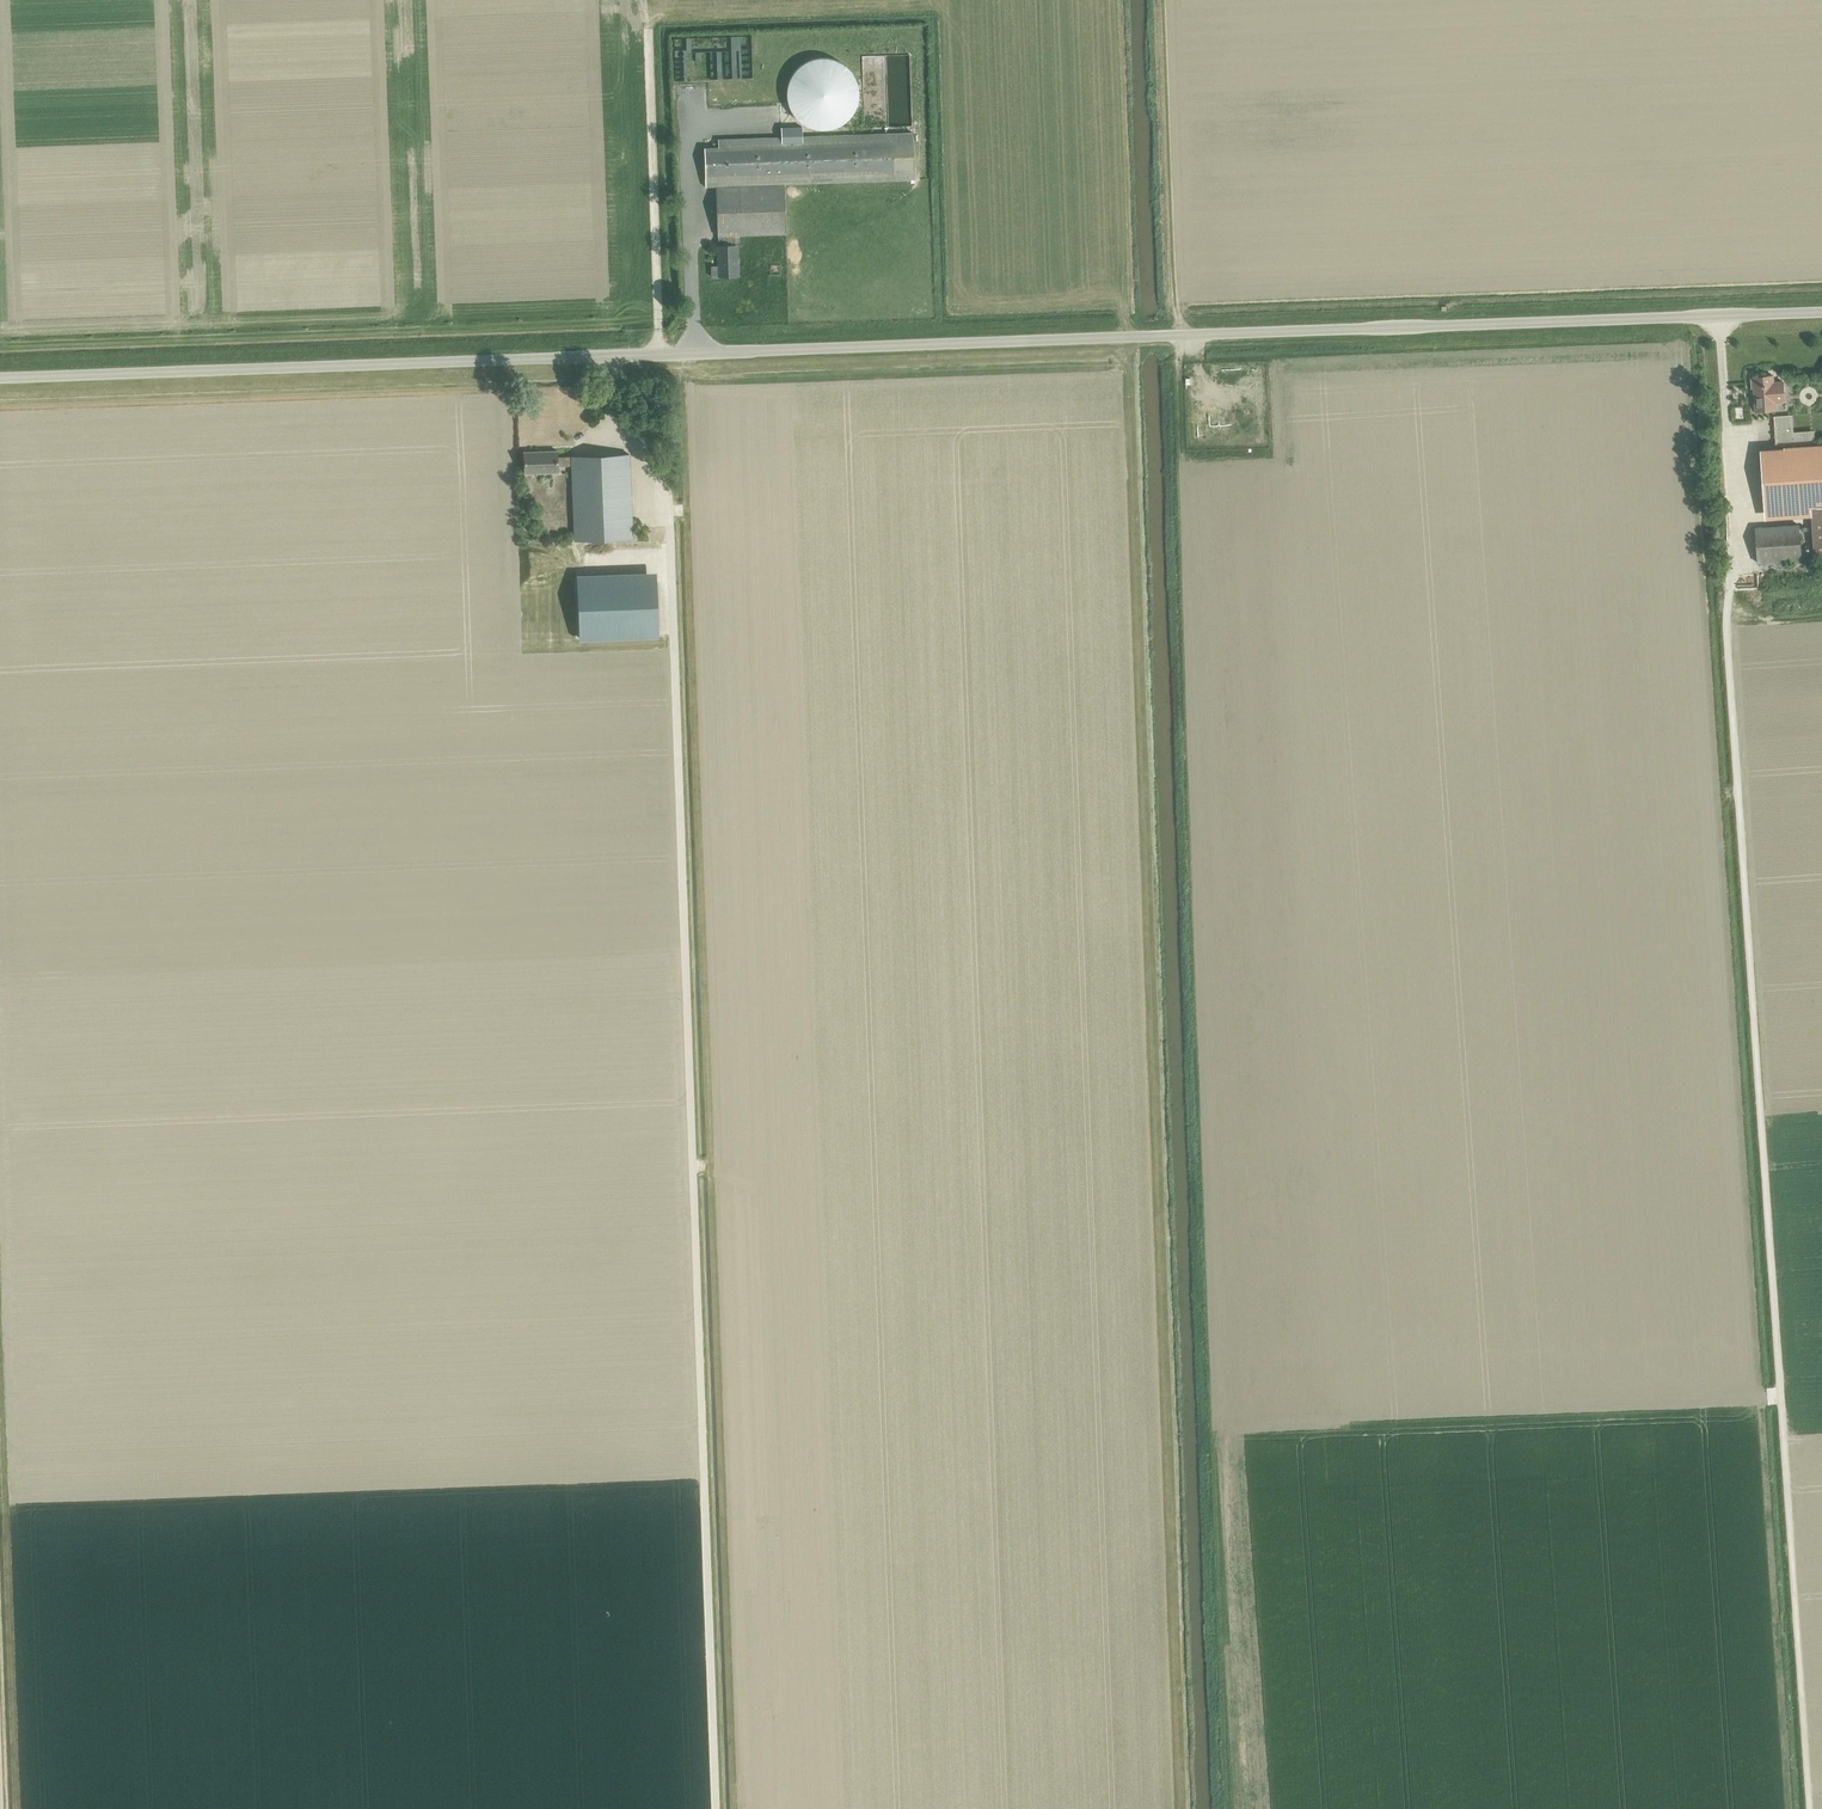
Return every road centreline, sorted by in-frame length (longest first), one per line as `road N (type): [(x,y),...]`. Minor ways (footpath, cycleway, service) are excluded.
road 1 (unclassified): [(0,378),(1821,312)]
road 2 (track): [(670,528),(717,1808)]
road 3 (track): [(1179,335),(1163,0)]
road 4 (track): [(648,30),(660,354)]

